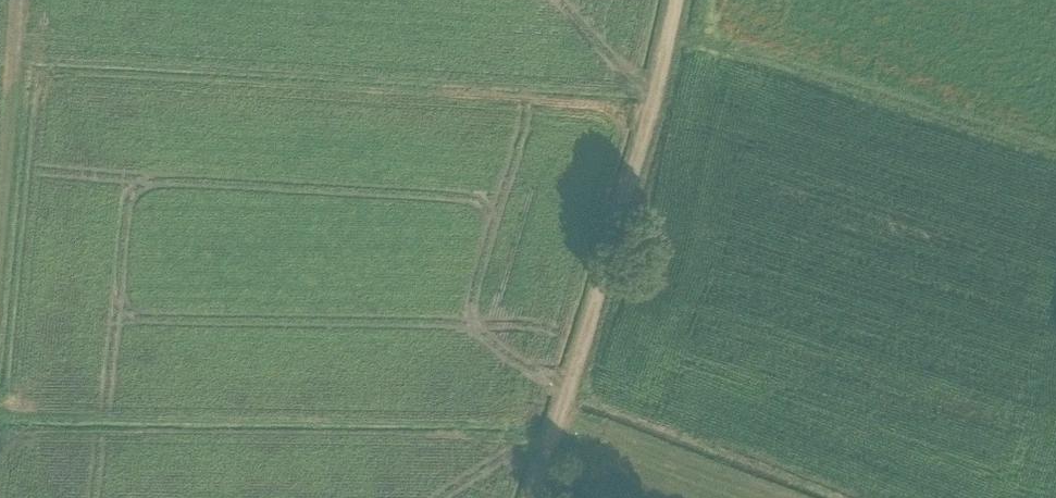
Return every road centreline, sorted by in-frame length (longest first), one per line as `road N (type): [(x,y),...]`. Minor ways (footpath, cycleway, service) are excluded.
road 1 (track): [(534,497),(646,132),(676,0)]

